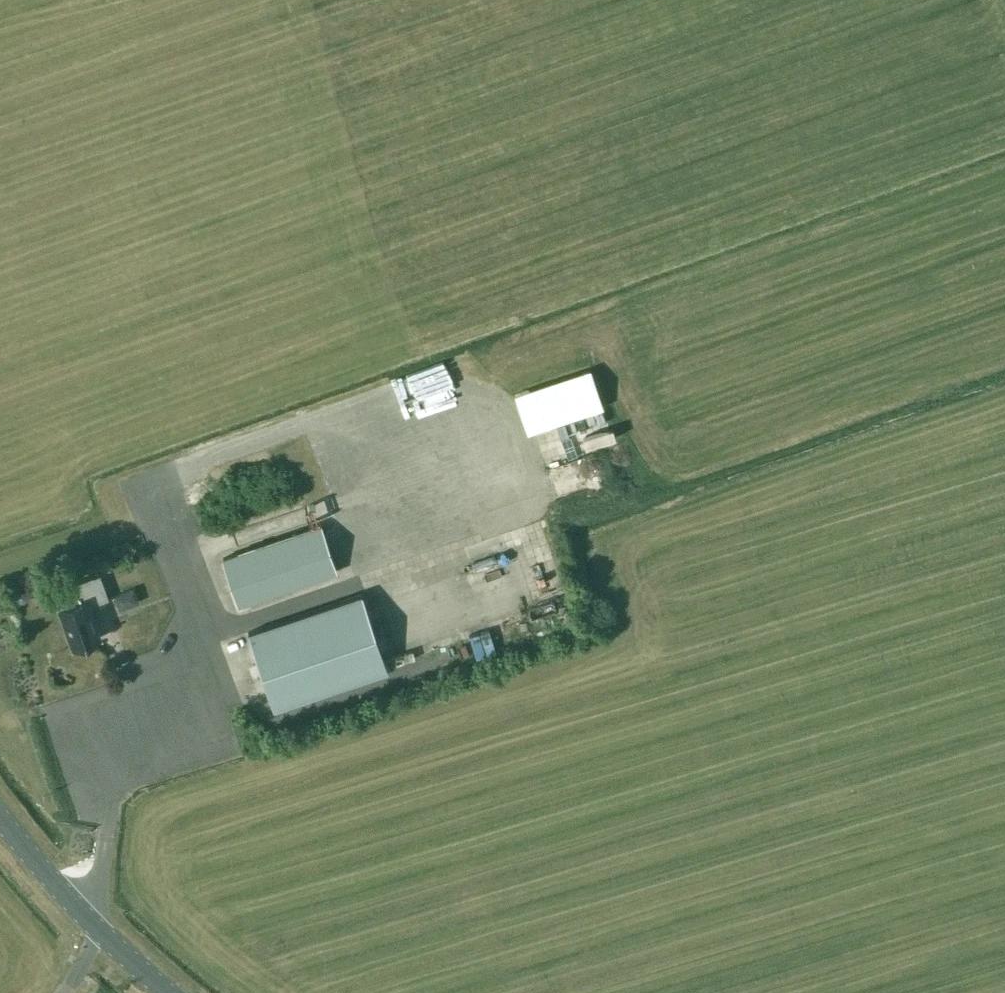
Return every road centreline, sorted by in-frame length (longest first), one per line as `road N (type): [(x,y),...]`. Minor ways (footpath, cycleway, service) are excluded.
road 1 (secondary): [(167,992),(102,934),(0,819)]

